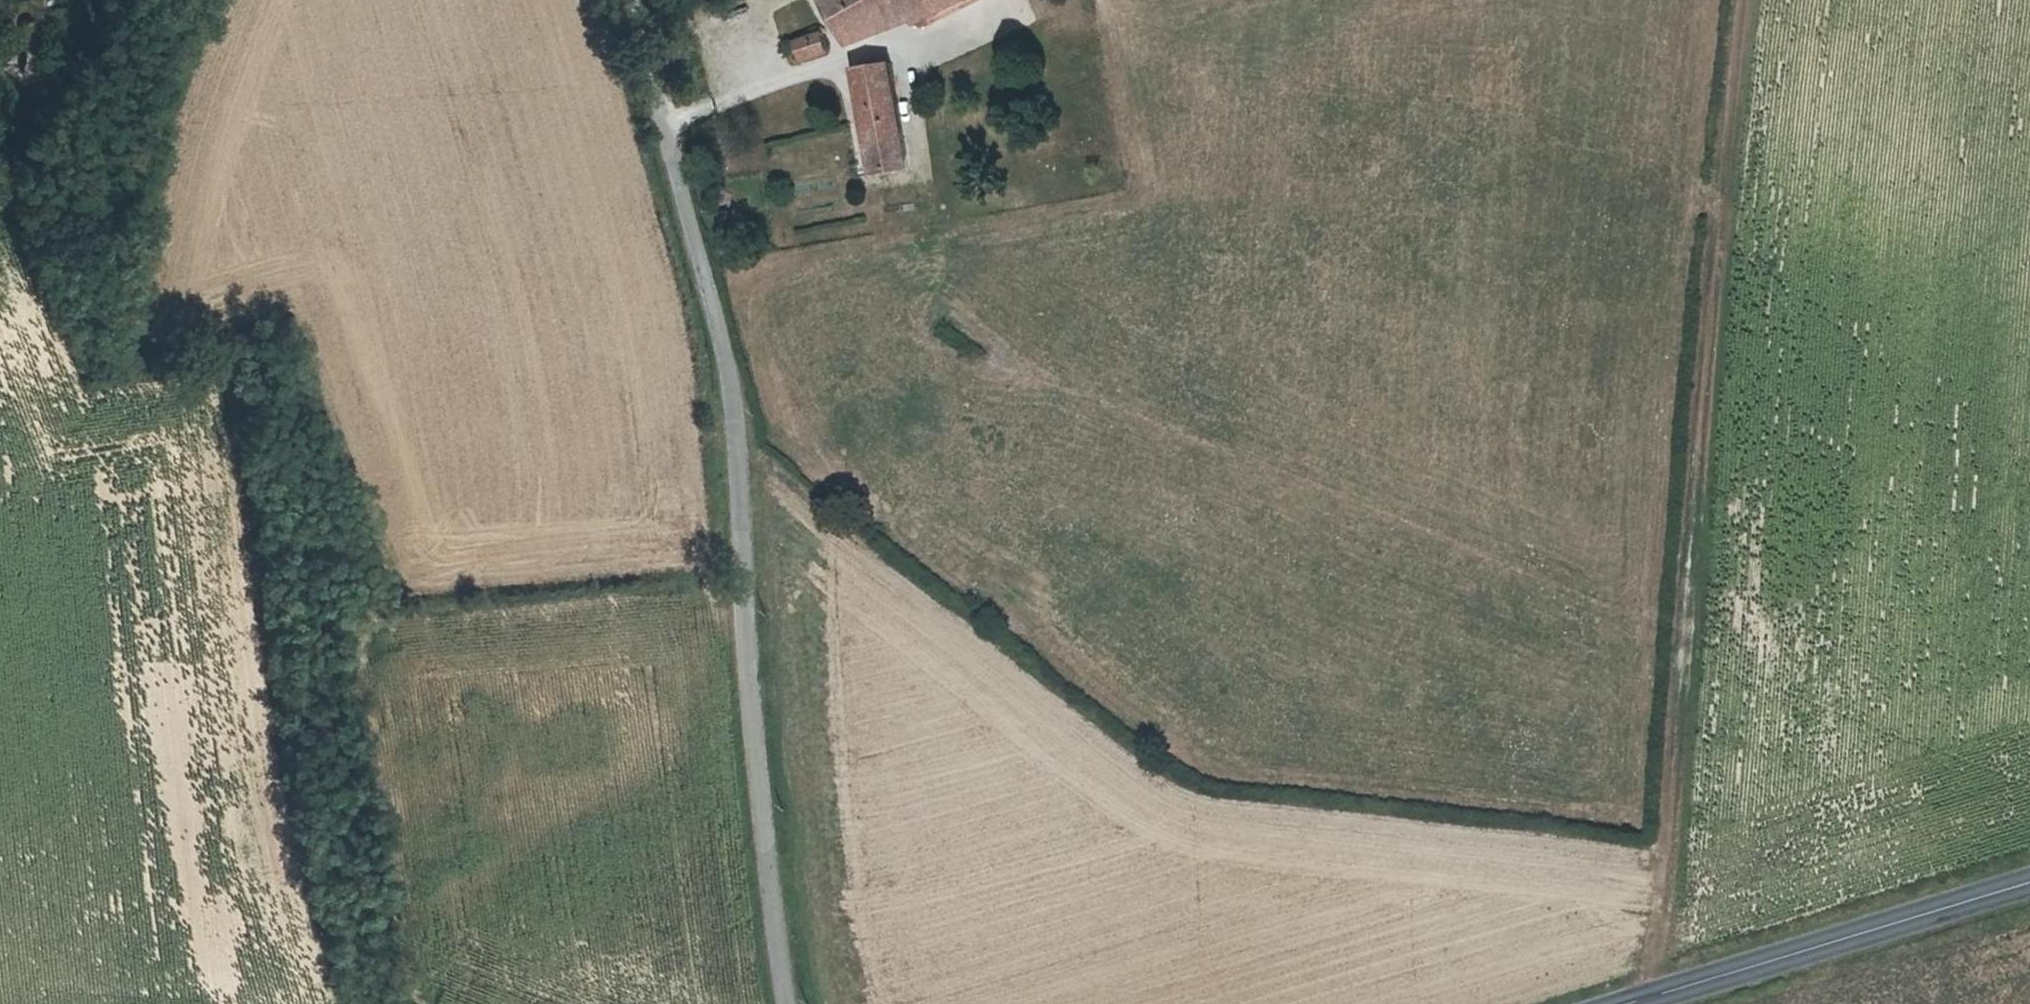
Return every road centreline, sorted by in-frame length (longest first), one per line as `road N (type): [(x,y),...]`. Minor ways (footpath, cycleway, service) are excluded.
road 1 (unclassified): [(791,1003),(708,318),(637,0)]
road 2 (secondary): [(1627,1003),(2029,883)]

